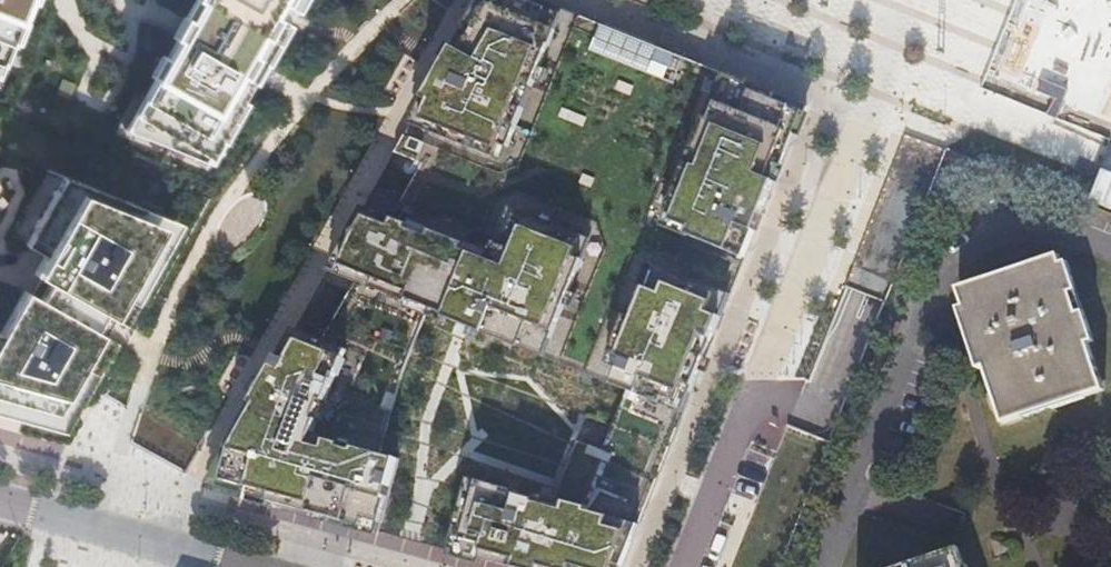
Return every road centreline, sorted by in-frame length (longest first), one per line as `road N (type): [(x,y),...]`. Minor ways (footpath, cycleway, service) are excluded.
road 1 (residential): [(0,503),(233,566)]
road 2 (residential): [(689,566),(767,385)]

